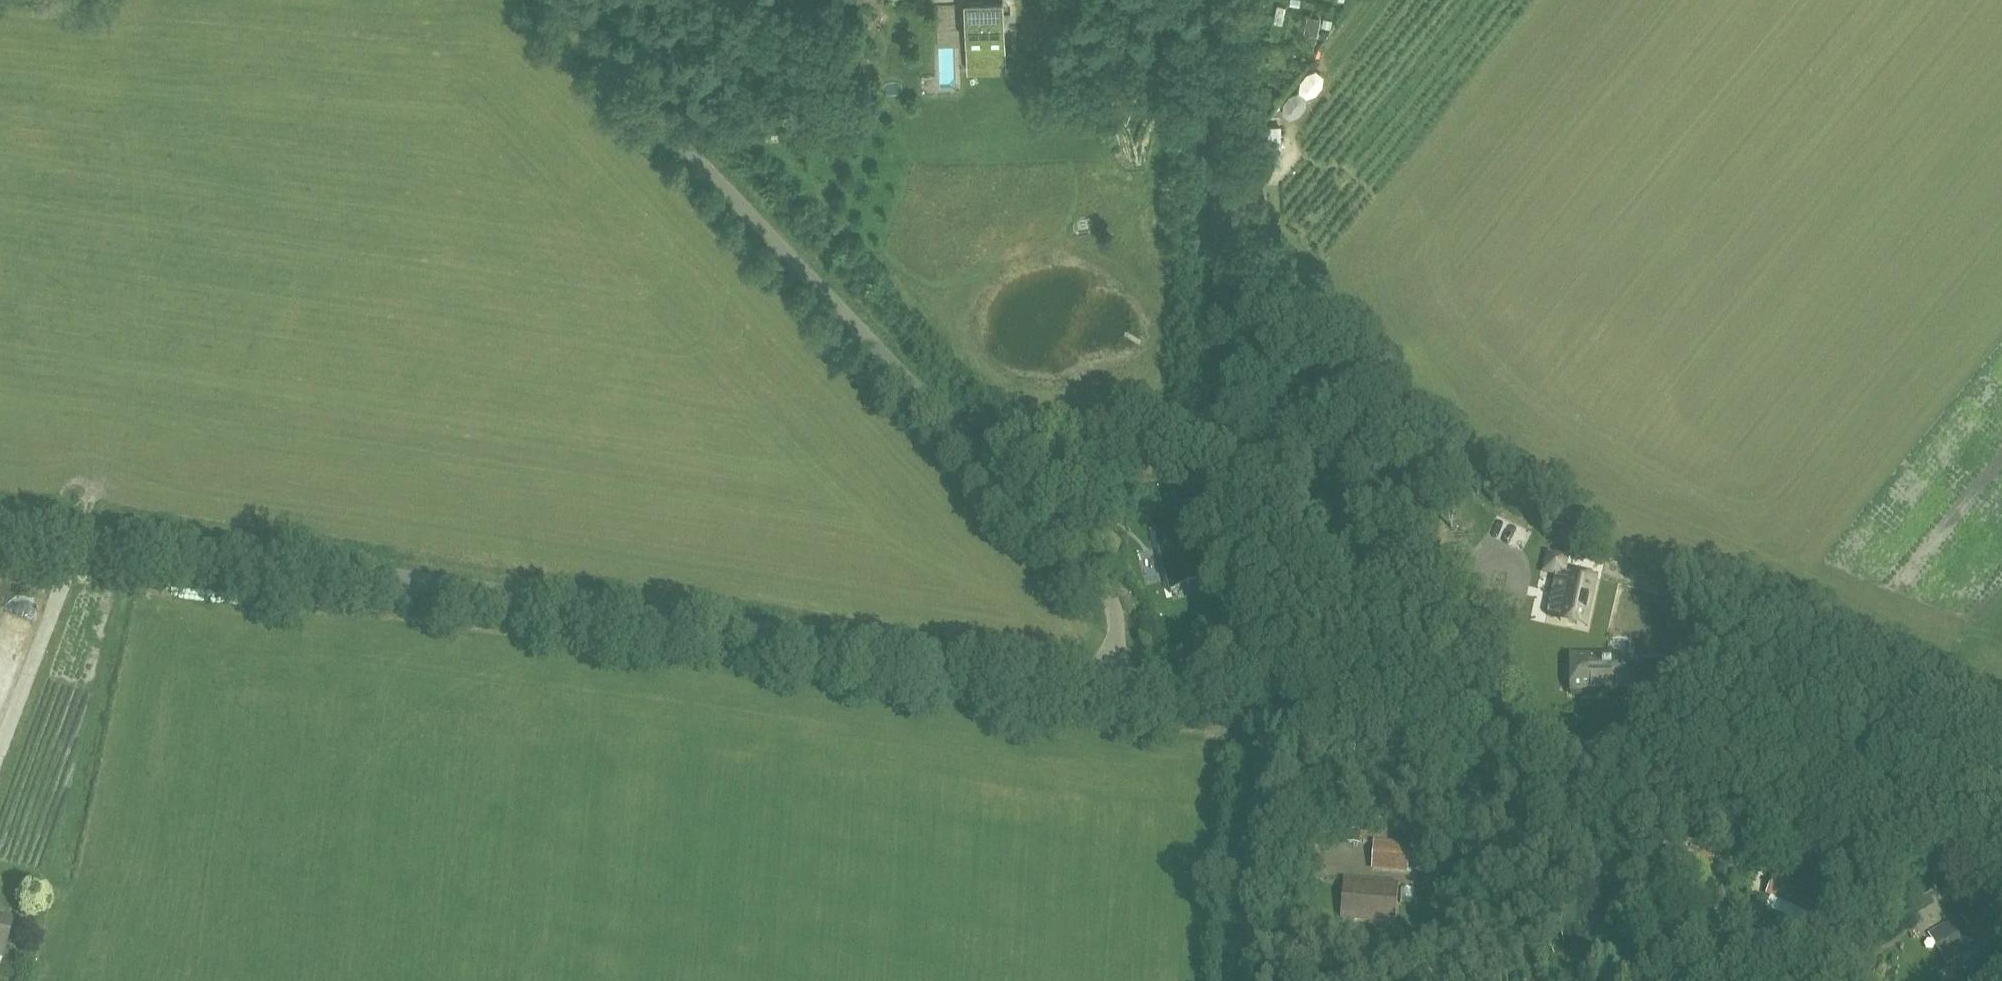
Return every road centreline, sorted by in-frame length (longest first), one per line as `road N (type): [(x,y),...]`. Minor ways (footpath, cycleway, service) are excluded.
road 1 (unclassified): [(1117,684),(0,522)]
road 2 (unclassified): [(1117,684),(1123,628),(1108,586),(550,0)]
road 3 (track): [(2001,822),(1252,703)]
road 4 (unclassified): [(1252,703),(1215,0)]
road 5 (unclassified): [(1236,980),(1252,703)]
road 6 (track): [(1390,402),(1239,421)]
road 7 (unclassified): [(1252,703),(1117,684)]

